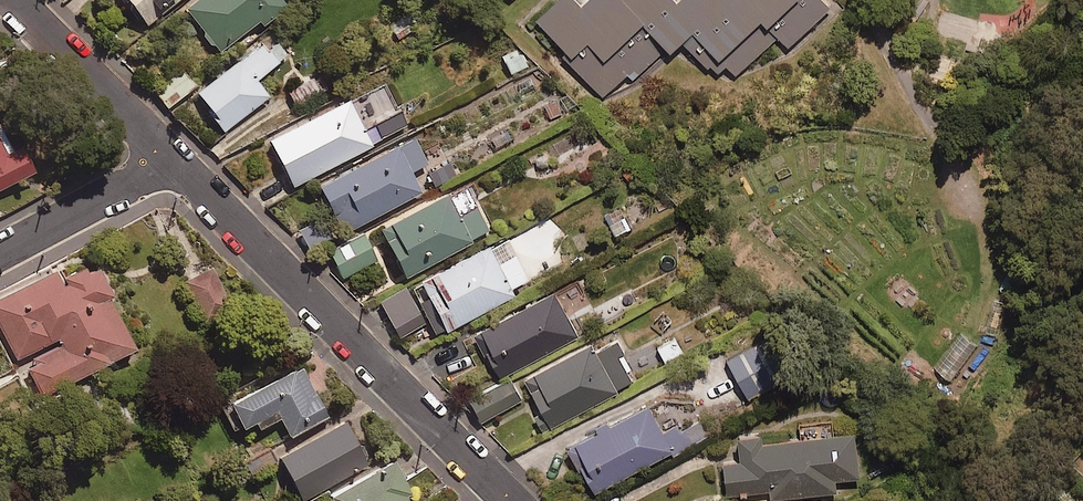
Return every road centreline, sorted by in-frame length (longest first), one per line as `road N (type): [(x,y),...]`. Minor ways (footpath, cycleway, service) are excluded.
road 1 (residential): [(174,163),(512,500)]
road 2 (residential): [(12,0),(174,163)]
road 3 (residential): [(174,163),(0,255)]

